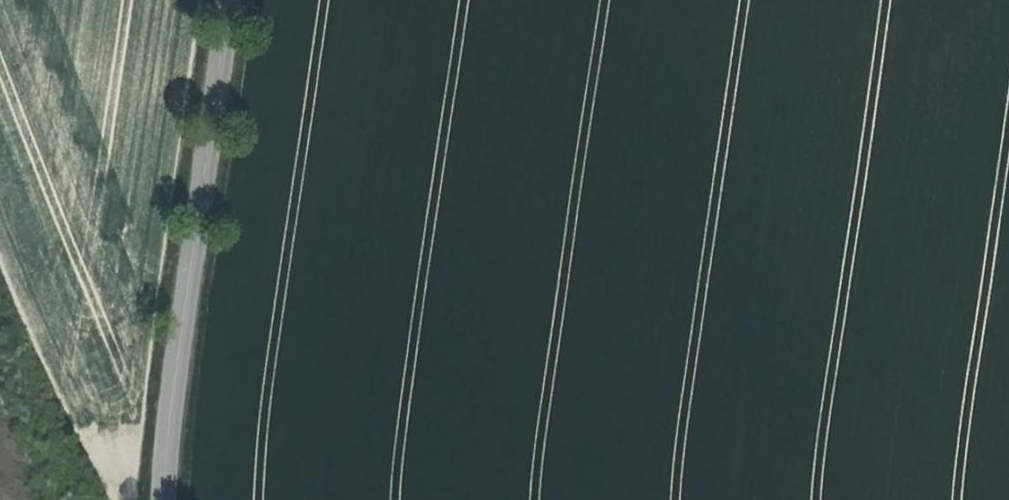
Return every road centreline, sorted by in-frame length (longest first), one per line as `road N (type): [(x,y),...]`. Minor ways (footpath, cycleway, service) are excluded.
road 1 (tertiary): [(164,499),(229,0)]

